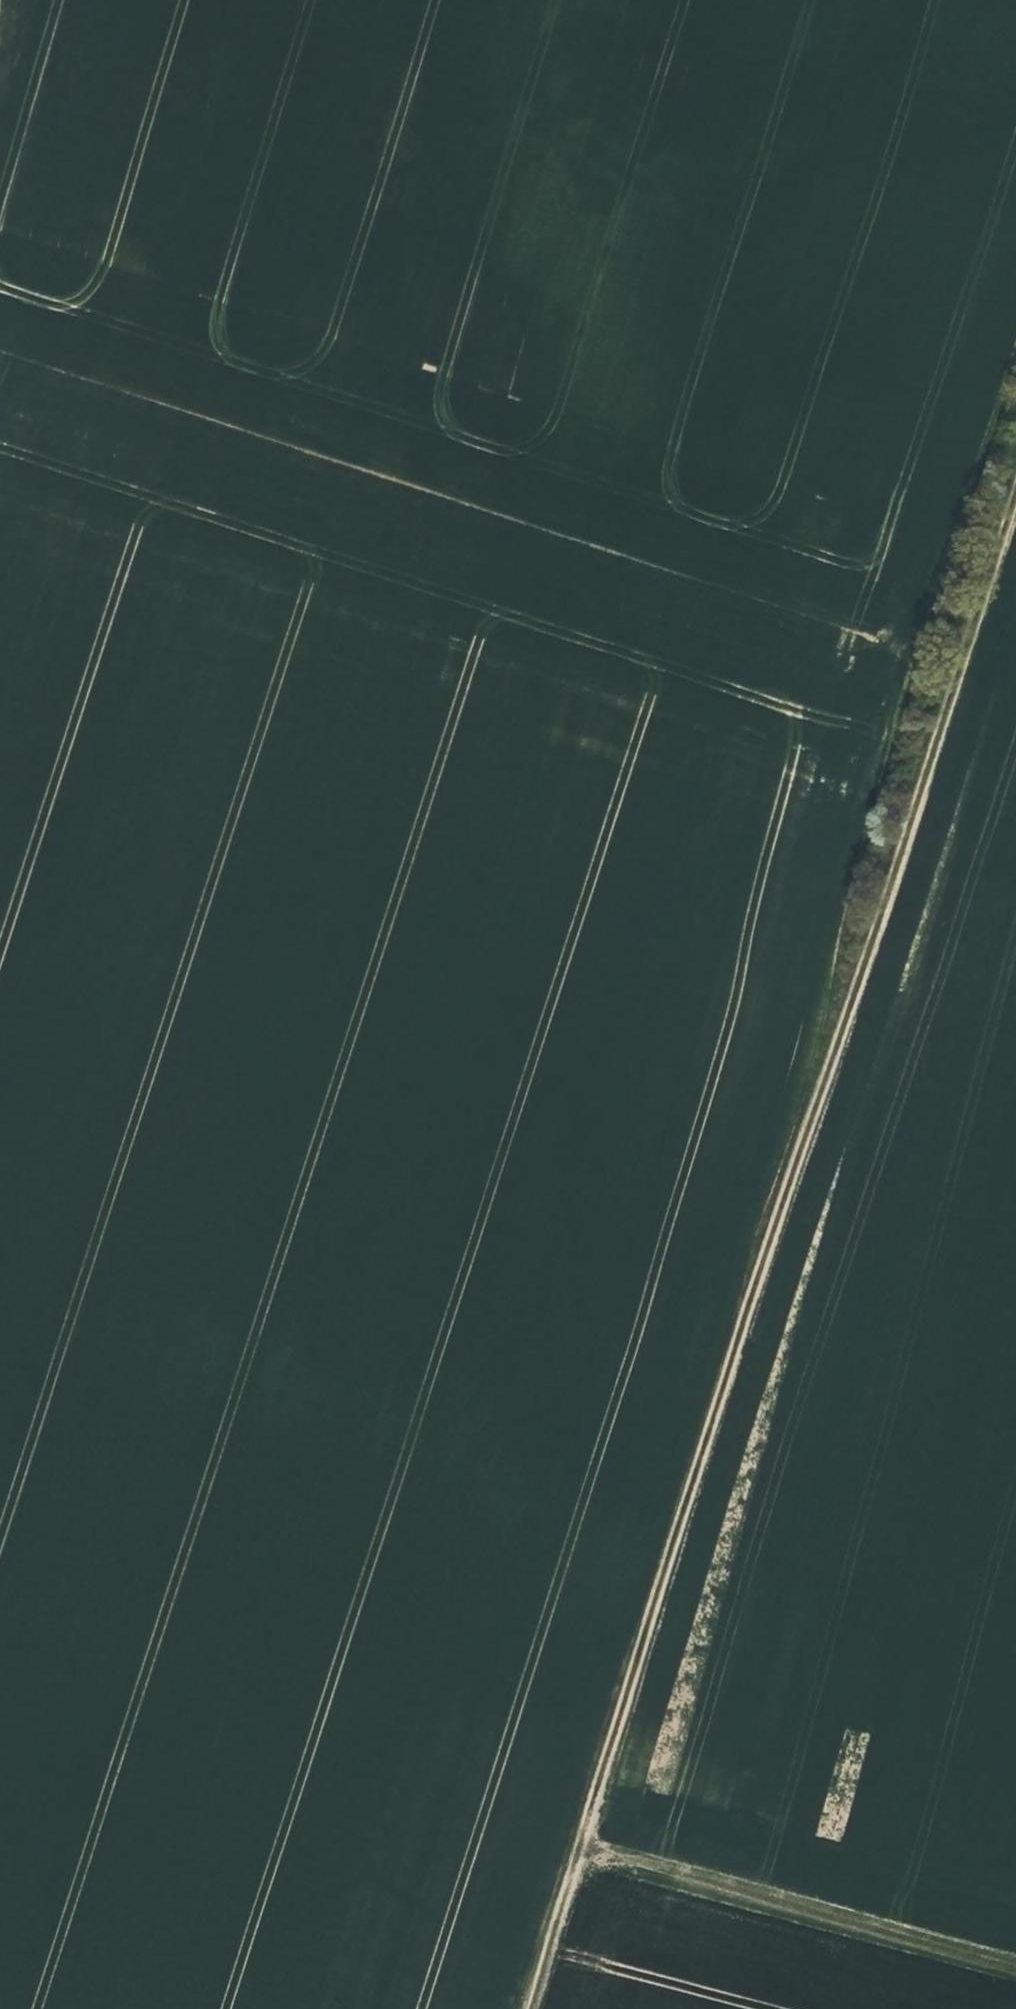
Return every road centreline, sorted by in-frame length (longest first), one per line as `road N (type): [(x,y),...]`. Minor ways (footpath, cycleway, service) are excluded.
road 1 (track): [(523,2008),(762,1257),(1015,507)]
road 2 (track): [(1015,1968),(573,1850)]

